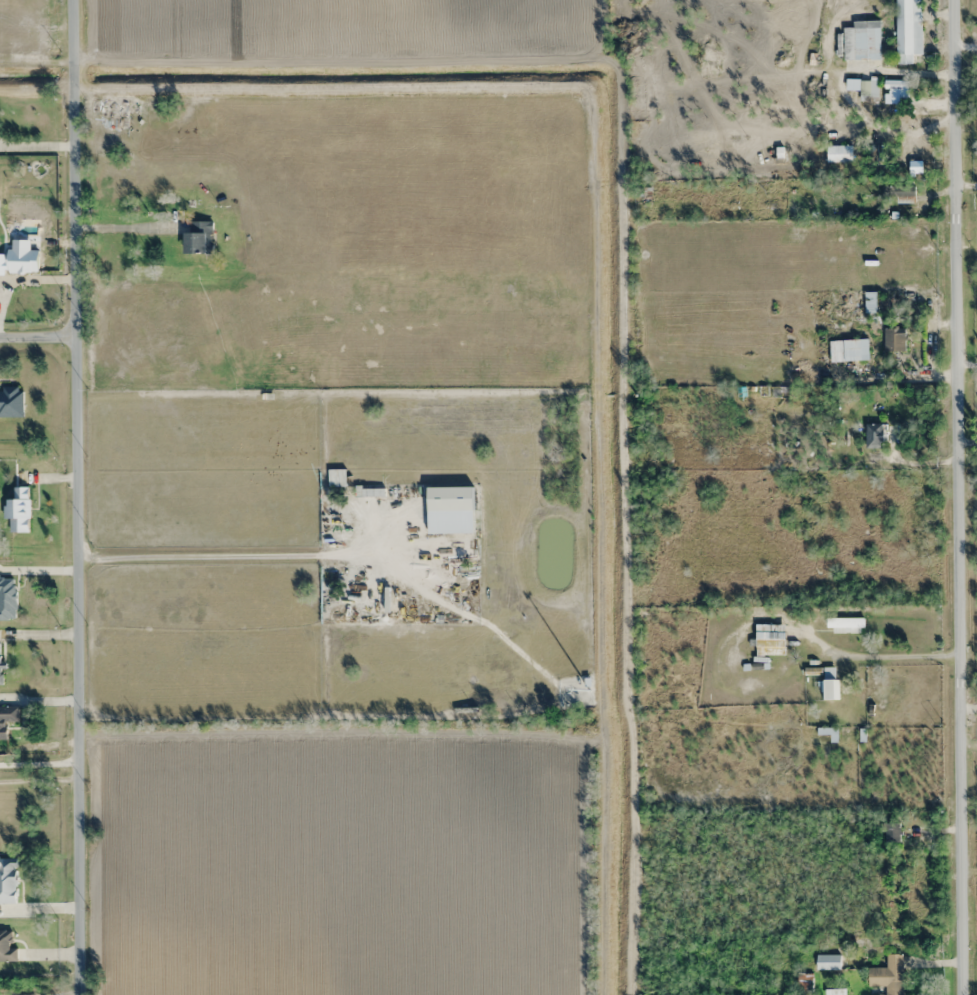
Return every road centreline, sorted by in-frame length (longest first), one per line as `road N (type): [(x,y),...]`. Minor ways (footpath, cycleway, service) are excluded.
road 1 (residential): [(951,0),(959,994)]
road 2 (residential): [(82,994),(78,0)]

